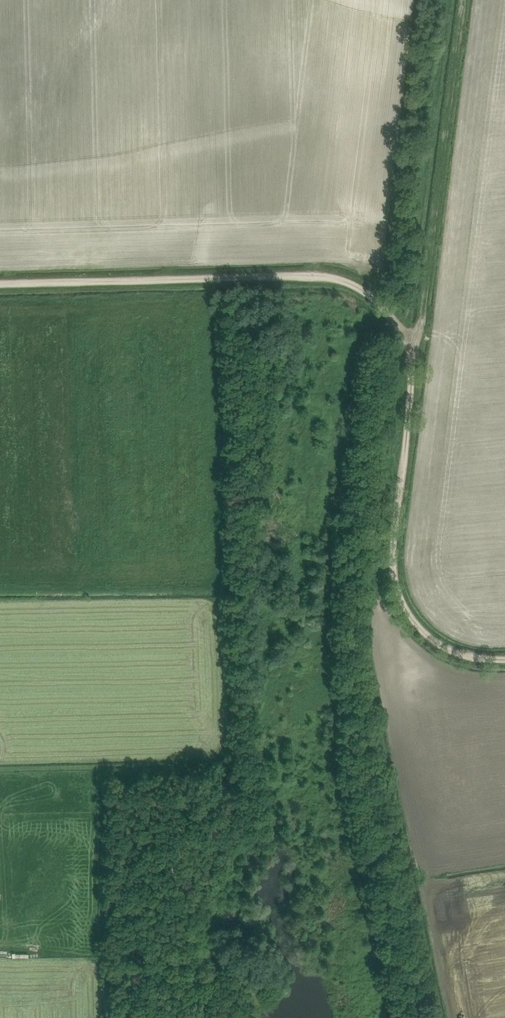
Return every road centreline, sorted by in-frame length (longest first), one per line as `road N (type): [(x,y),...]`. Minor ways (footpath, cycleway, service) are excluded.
road 1 (track): [(405,333),(394,346),(365,537),(361,658),(439,1017)]
road 2 (track): [(405,333),(371,293),(332,278),(0,288)]
road 3 (track): [(504,662),(462,658),(430,639),(396,578),(415,341)]
road 4 (track): [(415,341),(466,0)]

